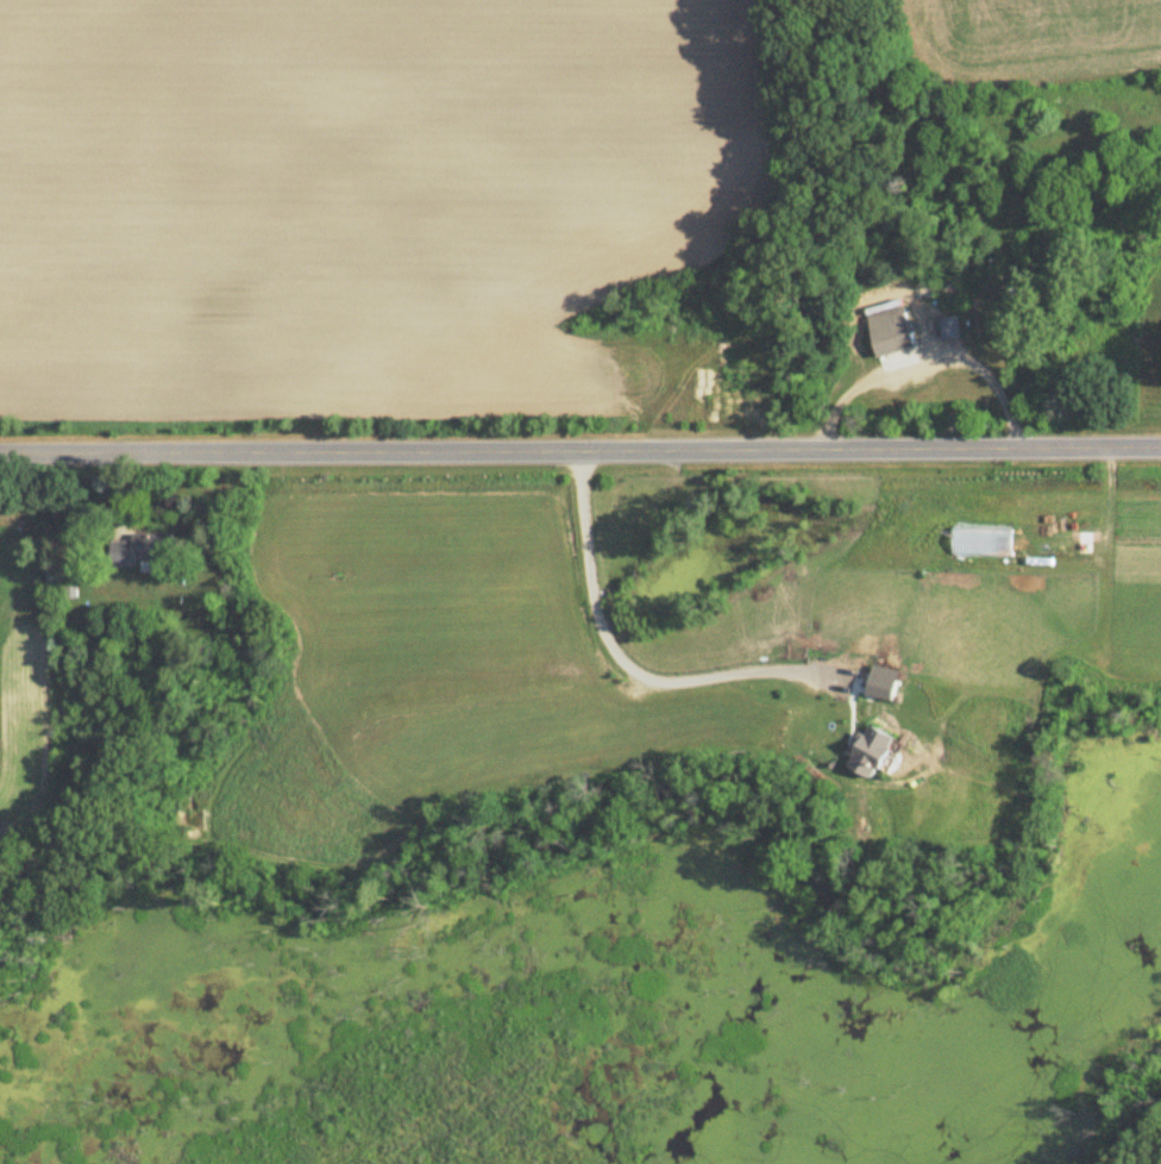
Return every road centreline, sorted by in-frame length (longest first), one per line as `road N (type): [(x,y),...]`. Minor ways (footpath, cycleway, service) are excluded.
road 1 (residential): [(0,454),(1160,448)]

